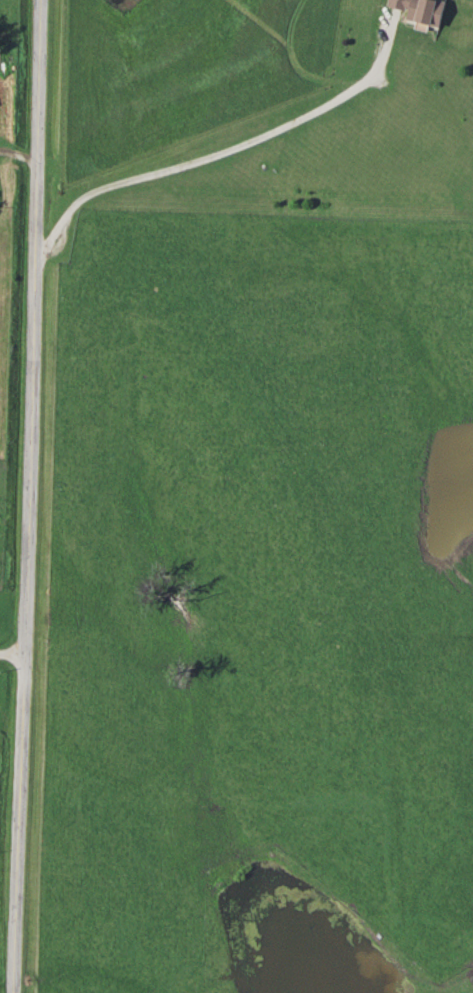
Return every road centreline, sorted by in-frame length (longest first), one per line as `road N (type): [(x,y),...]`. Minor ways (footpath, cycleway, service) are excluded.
road 1 (residential): [(10,992),(43,0)]

